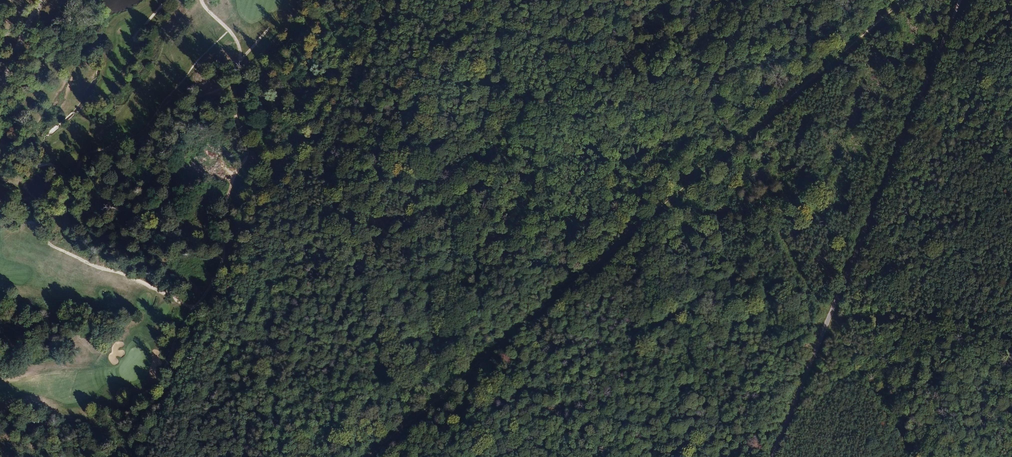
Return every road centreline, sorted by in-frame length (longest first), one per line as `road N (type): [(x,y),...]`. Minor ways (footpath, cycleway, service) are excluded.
road 1 (track): [(960,0),(773,456)]
road 2 (track): [(216,331),(380,424)]

